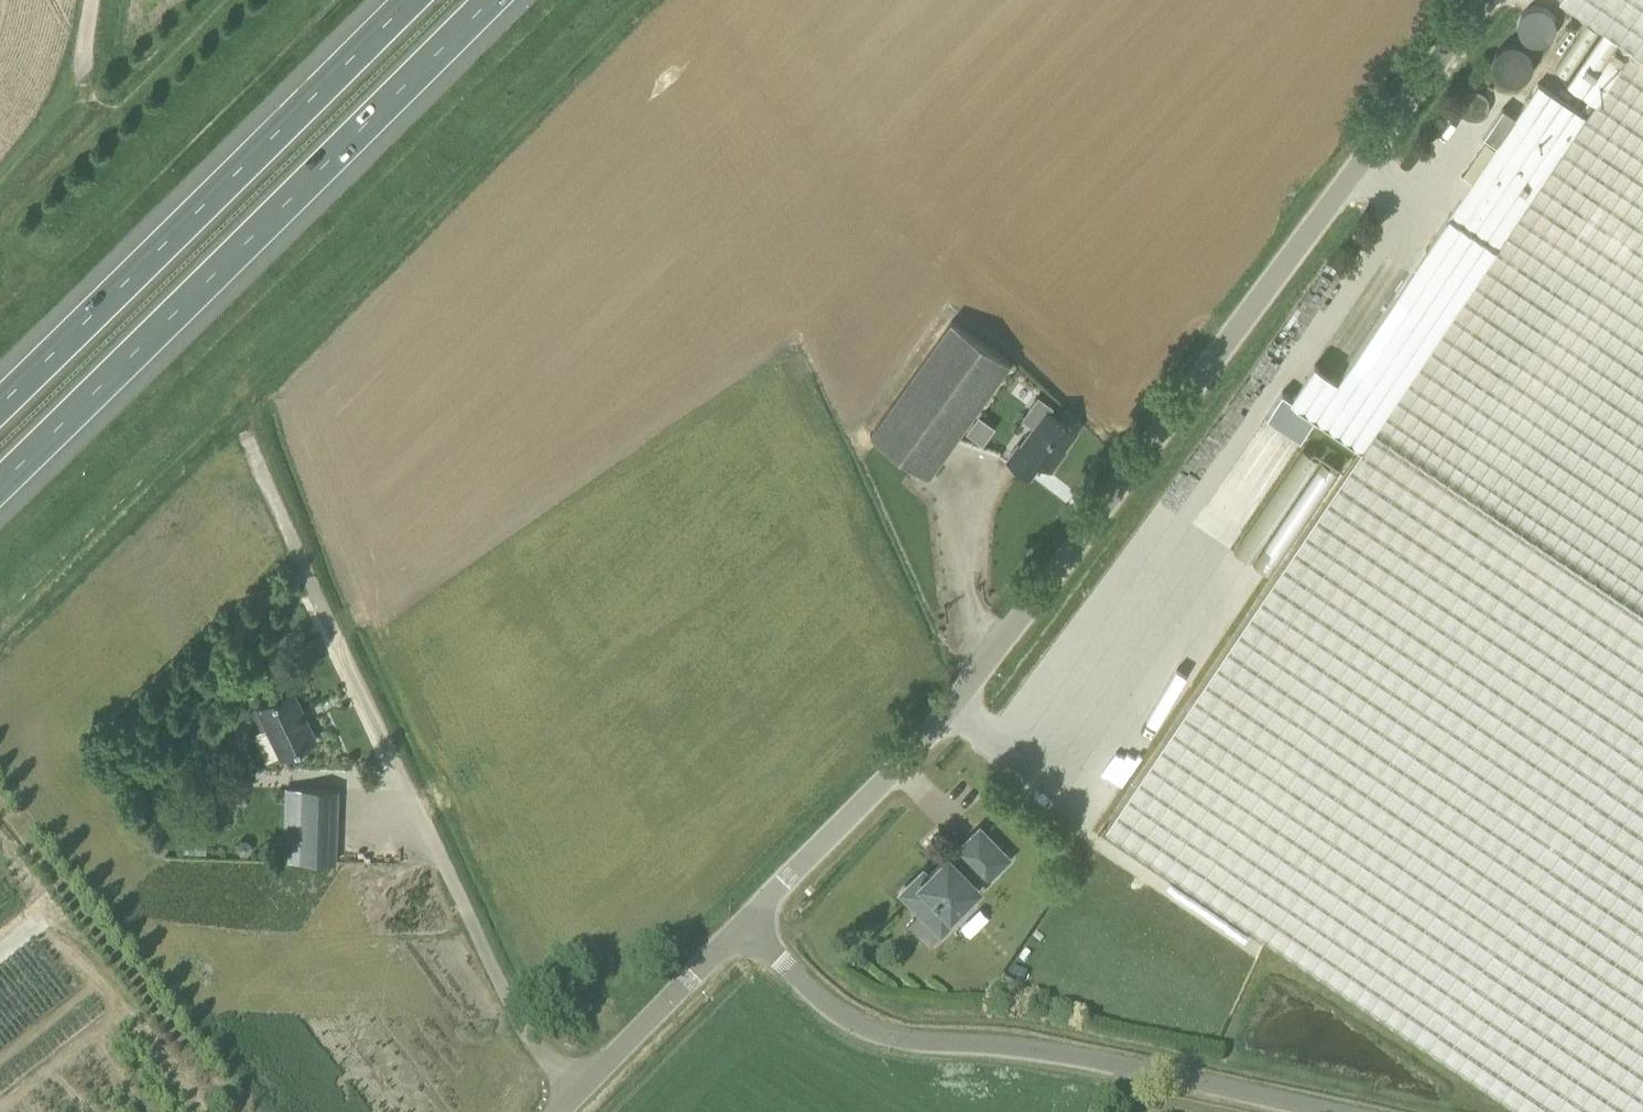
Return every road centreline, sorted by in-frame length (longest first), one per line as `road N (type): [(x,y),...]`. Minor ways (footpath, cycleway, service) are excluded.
road 1 (unclassified): [(744,925),(886,788),(1477,0)]
road 2 (unclassified): [(576,1105),(256,456)]
road 3 (motorway): [(0,486),(489,0)]
road 4 (unclassified): [(1324,1111),(992,1043),(907,1038),(822,999),(744,925)]
road 5 (motorway): [(407,0),(0,408)]
road 6 (unclassified): [(576,1105),(744,925)]

